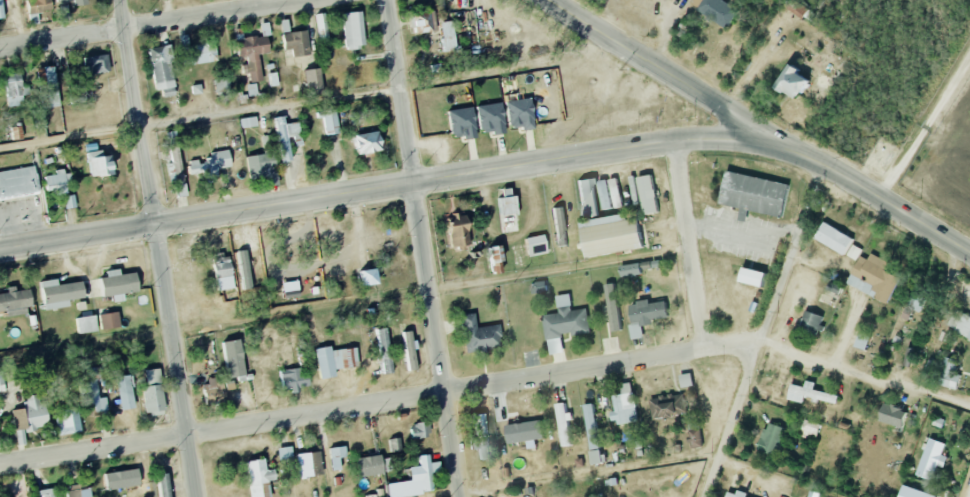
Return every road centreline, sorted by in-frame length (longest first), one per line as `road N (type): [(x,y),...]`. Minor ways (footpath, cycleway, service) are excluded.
road 1 (residential): [(0,465),(754,338),(969,412)]
road 2 (secondary): [(0,251),(674,141),(722,138),(788,150)]
road 3 (residential): [(461,496),(383,0)]
road 4 (residential): [(703,496),(815,167)]
road 5 (residential): [(0,47),(317,0)]
road 6 (secondary): [(788,150),(545,0)]
road 7 (residential): [(198,496),(156,226)]
road 8 (tertiary): [(156,226),(121,0)]
road 9 (secondary): [(969,259),(788,150)]
road 10 (residential): [(674,141),(700,347)]

